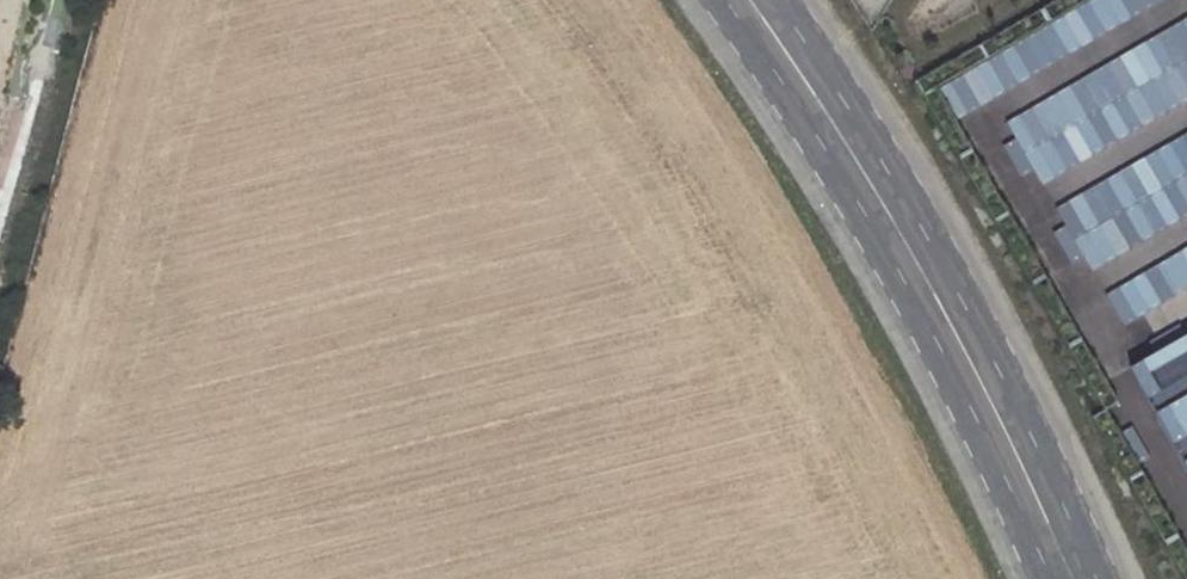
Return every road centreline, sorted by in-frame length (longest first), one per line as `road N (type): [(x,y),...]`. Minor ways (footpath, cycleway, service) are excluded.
road 1 (primary): [(751,0),(893,220),(985,387),(1074,578)]

